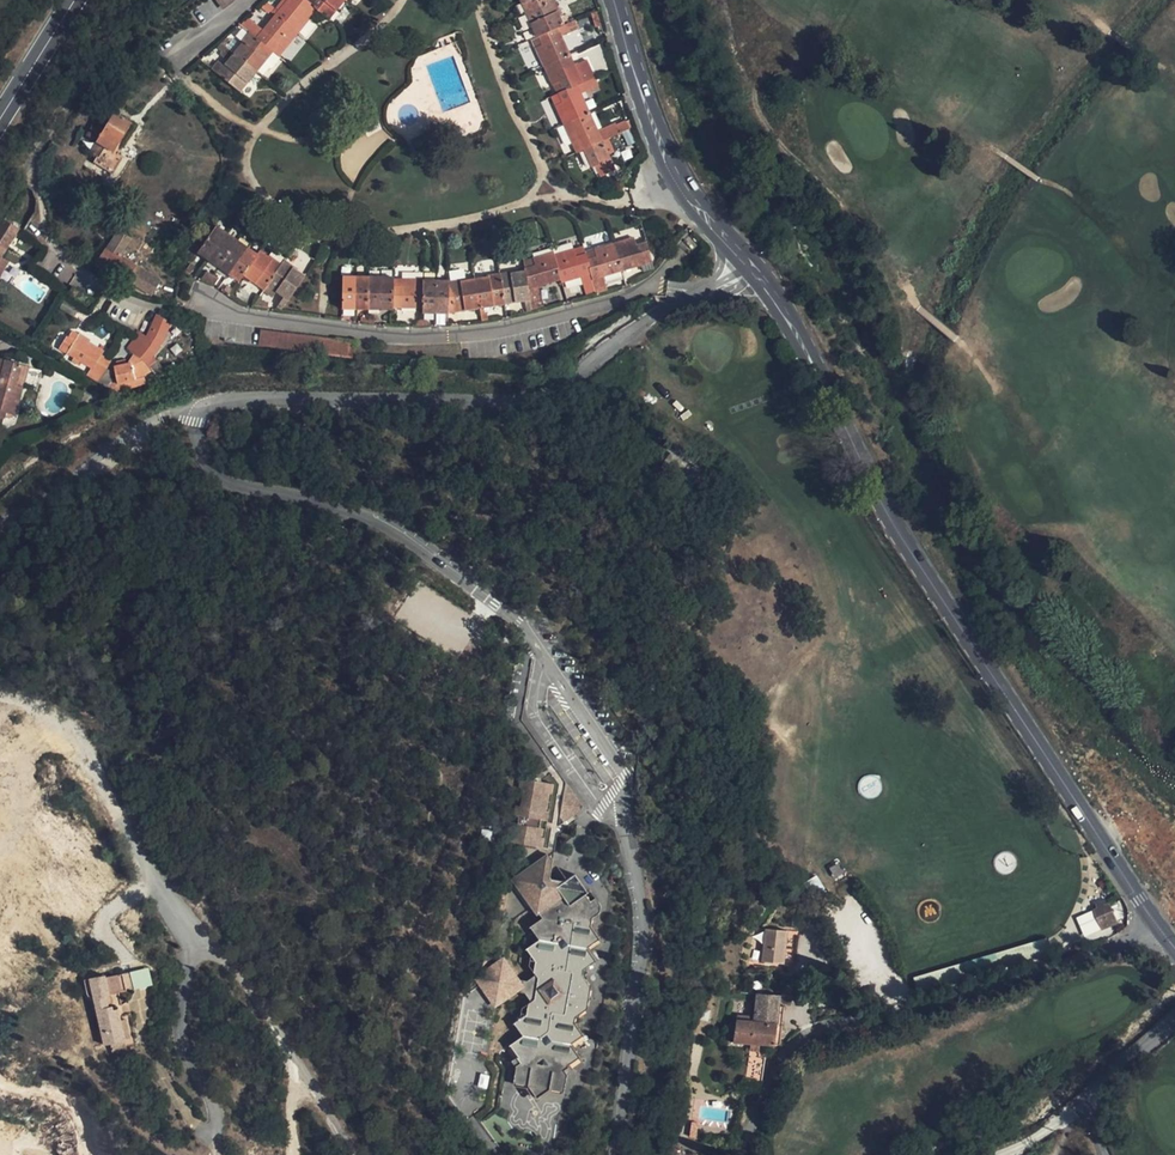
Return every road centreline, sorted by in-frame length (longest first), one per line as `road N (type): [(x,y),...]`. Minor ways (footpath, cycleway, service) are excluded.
road 1 (residential): [(742,268),(679,302),(555,391),(519,399),(244,402),(207,407),(192,423),(197,454),(213,467),(372,515),(482,588),(525,628),(622,774),(618,819),(643,933),(613,1154)]
road 2 (tertiary): [(742,268),(826,391),(891,518),(1163,933)]
road 3 (unclassified): [(741,1154),(780,1067),(808,1039),(1163,933)]
road 4 (track): [(0,700),(71,728),(114,814),(198,945)]
road 5 (tertiary): [(615,0),(675,180),(742,268)]
road 6 (residential): [(0,210),(137,0)]
road 7 (unclassified): [(1103,1154),(1085,1101),(1174,1026)]
road 8 (tertiary): [(0,116),(71,0)]

